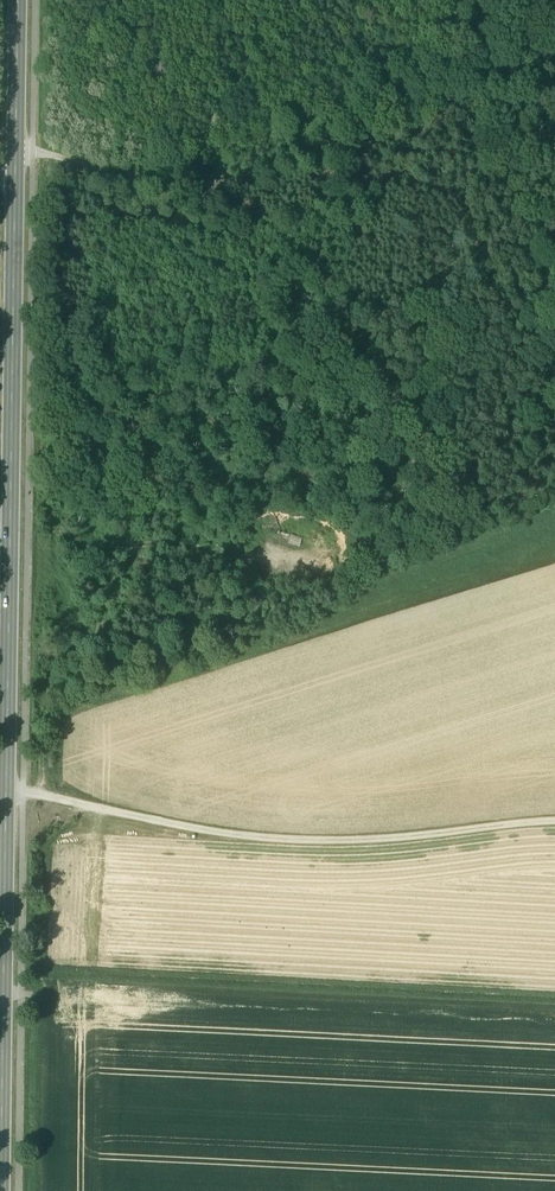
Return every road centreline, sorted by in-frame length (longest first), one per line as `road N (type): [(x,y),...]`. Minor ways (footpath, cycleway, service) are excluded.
road 1 (primary): [(2,1190),(14,175)]
road 2 (track): [(554,822),(344,843),(241,839),(7,791)]
road 3 (track): [(14,148),(194,192),(240,185),(456,71),(480,0)]
road 4 (primary): [(14,175),(19,0)]

